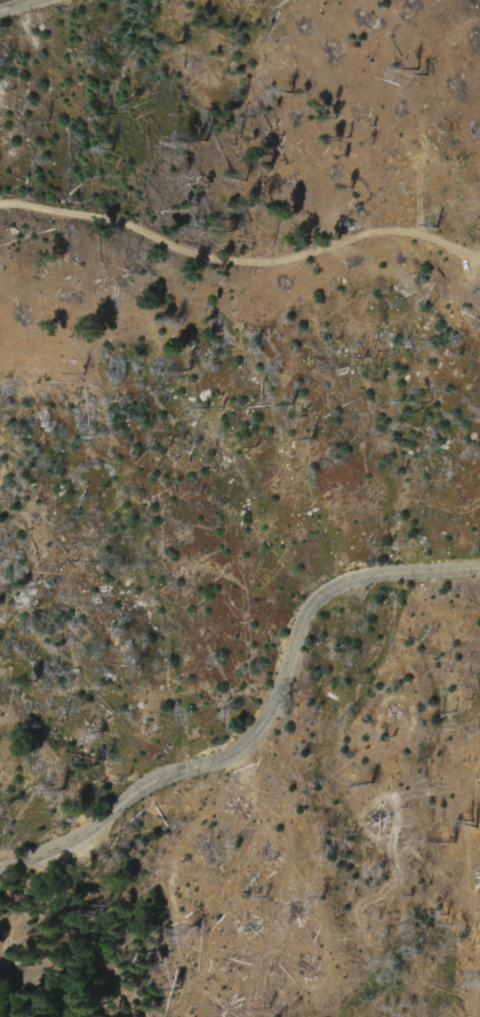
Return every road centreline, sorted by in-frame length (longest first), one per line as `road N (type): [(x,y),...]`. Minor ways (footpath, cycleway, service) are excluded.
road 1 (tertiary): [(0,861),(58,841),(140,788),(231,752),(259,731),(280,699),(308,607),(327,590),(376,576),(479,566)]
road 2 (track): [(479,244),(376,231),(248,262),(175,233),(0,206)]

